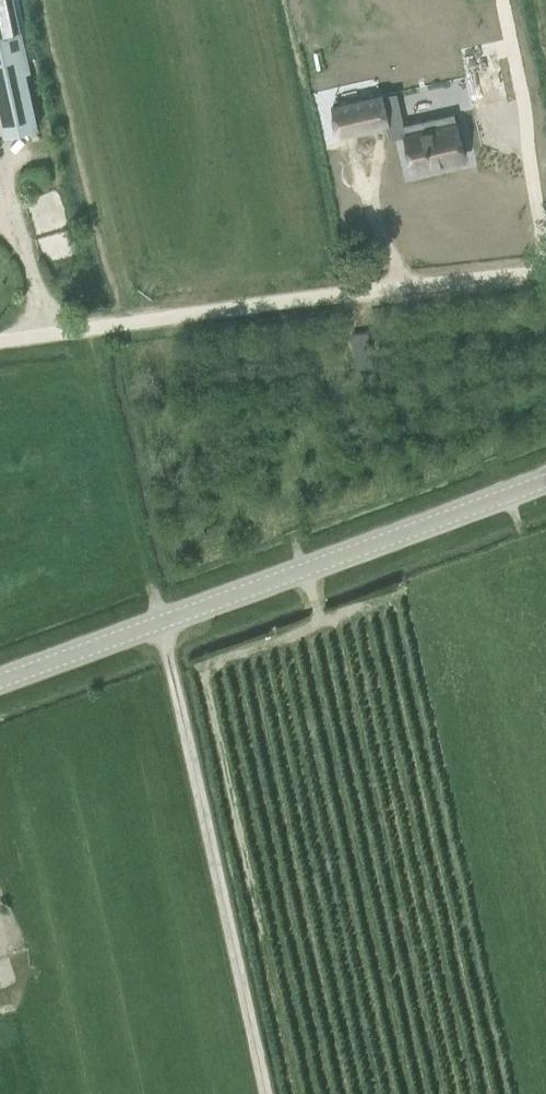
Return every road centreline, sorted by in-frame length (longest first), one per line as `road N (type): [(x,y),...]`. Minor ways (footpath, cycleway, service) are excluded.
road 1 (tertiary): [(545,477),(0,682)]
road 2 (unclassified): [(0,340),(545,272)]
road 3 (track): [(159,625),(263,1093)]

